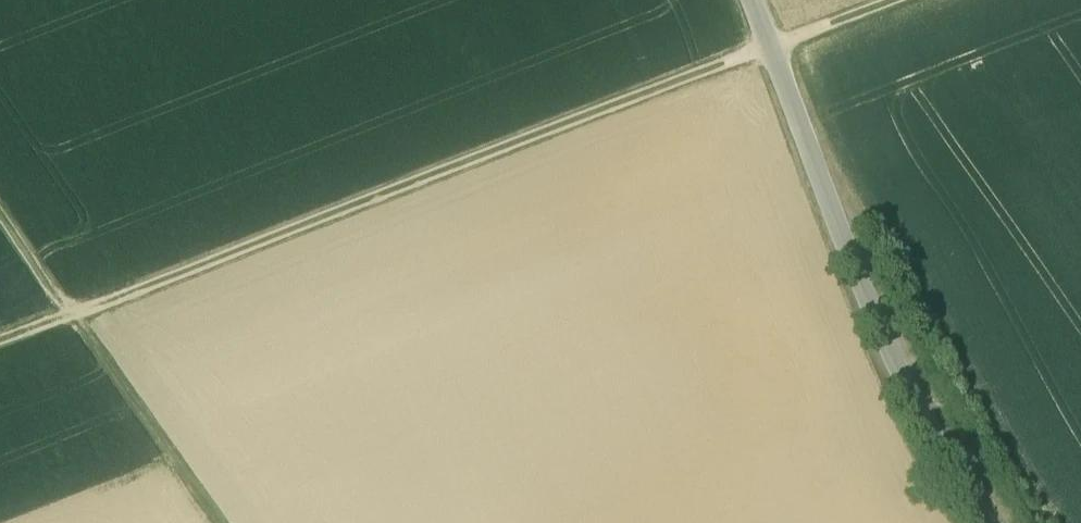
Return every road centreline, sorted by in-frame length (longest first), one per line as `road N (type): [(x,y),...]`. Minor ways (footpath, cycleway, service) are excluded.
road 1 (track): [(885,0),(70,314),(0,217)]
road 2 (unclassified): [(754,0),(894,352),(992,522)]
road 3 (track): [(0,340),(70,314),(217,522)]

